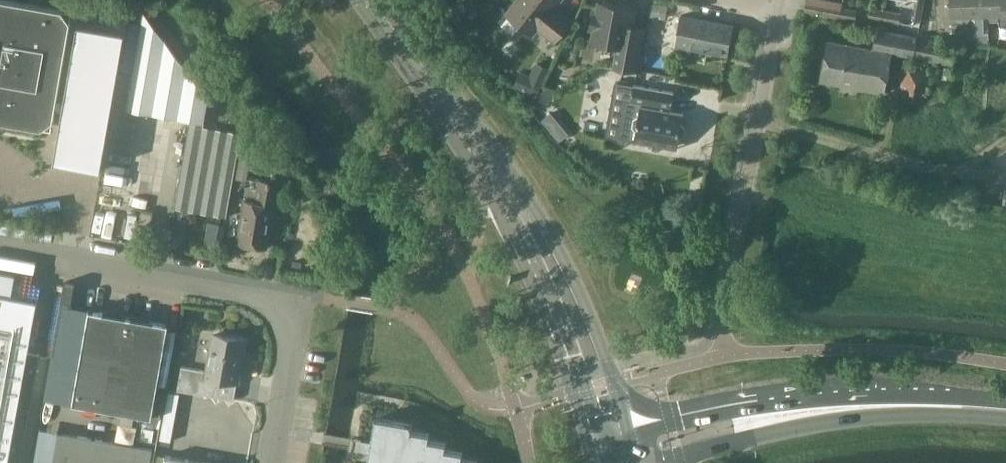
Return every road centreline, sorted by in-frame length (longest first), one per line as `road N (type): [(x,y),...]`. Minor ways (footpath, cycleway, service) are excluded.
road 1 (primary): [(363,0),(490,195),(562,359),(591,456)]
road 2 (primary): [(627,429),(598,335),(535,206),(374,0)]
road 3 (unclassified): [(272,462),(292,350),(279,309),(249,292),(0,246)]
road 4 (secondary): [(974,408),(857,390),(755,401),(627,429)]
road 5 (secondary): [(655,462),(821,424),(974,408)]

